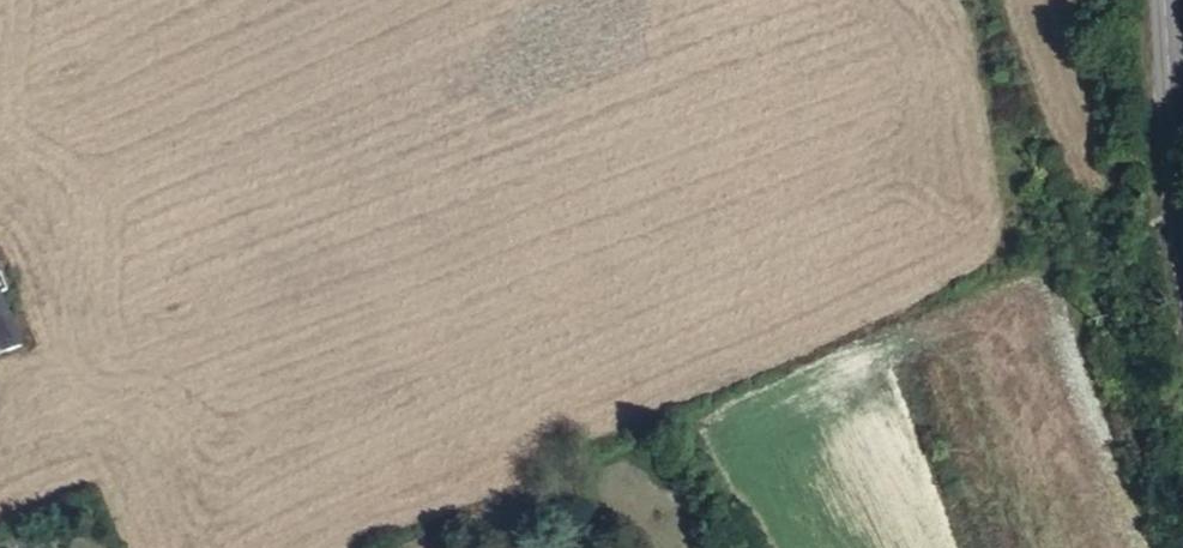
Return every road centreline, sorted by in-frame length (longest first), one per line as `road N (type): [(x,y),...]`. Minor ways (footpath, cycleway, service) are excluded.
road 1 (tertiary): [(1182,282),(1153,0)]

